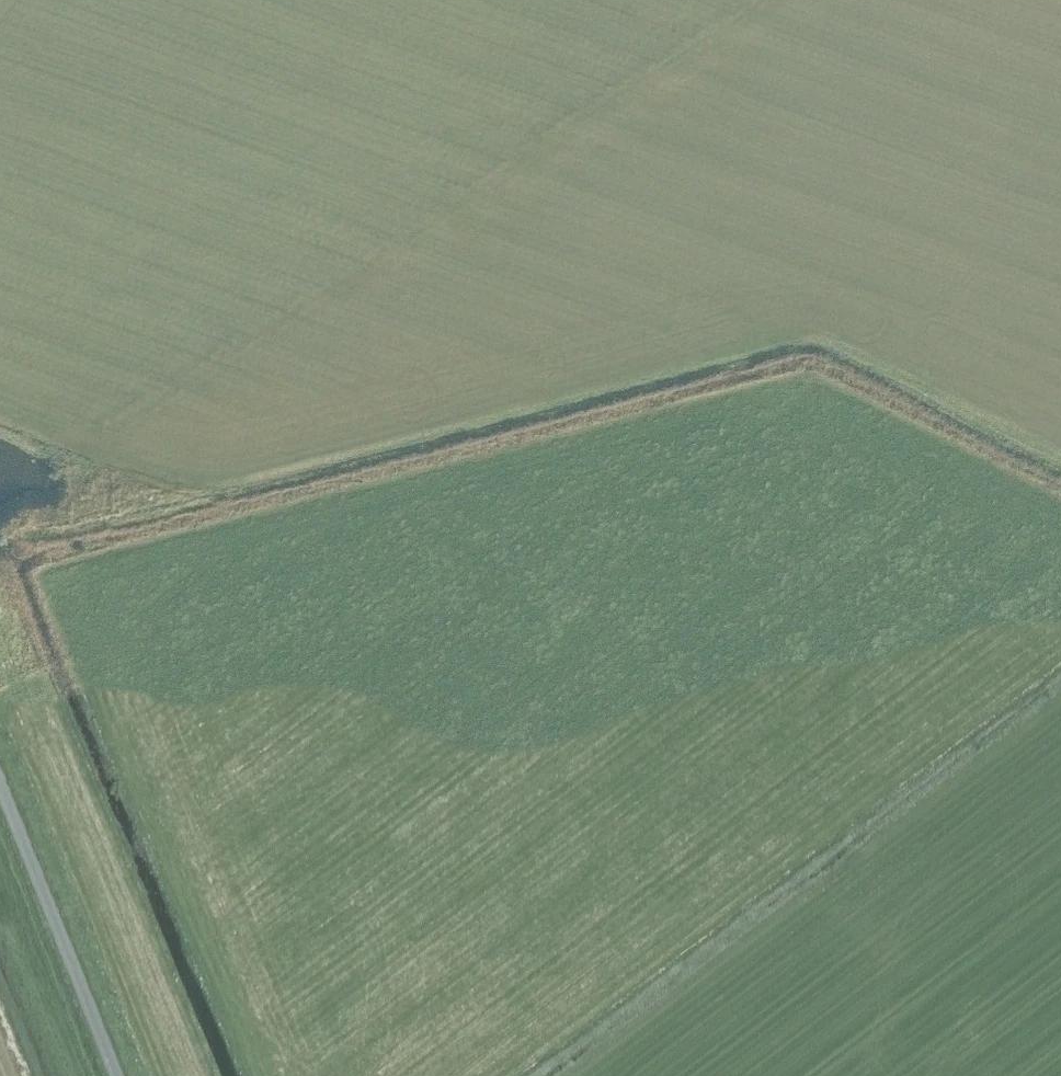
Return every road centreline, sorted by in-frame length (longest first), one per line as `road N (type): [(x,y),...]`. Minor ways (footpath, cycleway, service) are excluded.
road 1 (unclassified): [(116,1075),(0,785)]

